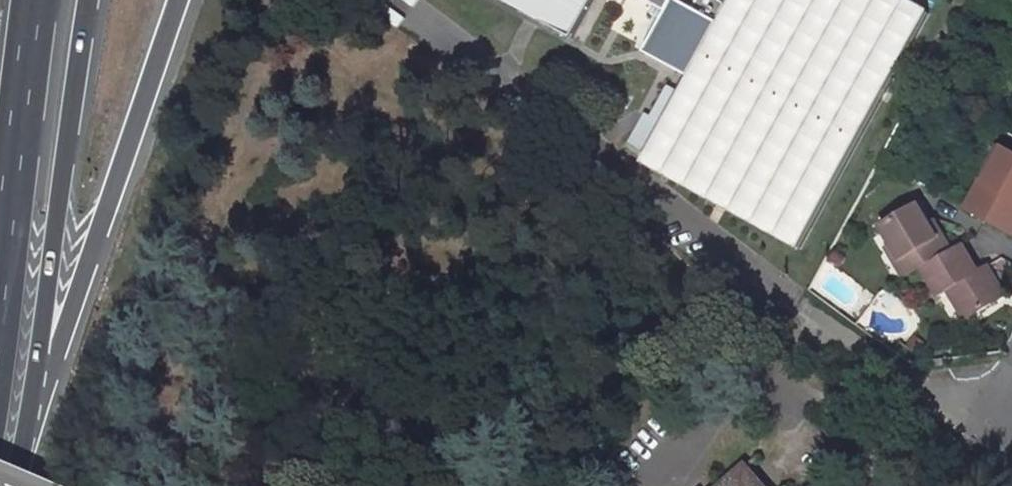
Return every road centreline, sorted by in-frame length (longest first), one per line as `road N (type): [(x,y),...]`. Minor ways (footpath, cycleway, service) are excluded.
road 1 (trunk): [(36,365),(68,306),(175,0)]
road 2 (motorway): [(36,365),(86,0)]
road 3 (trunk): [(0,230),(31,0)]
road 4 (trunk): [(11,485),(36,365)]

